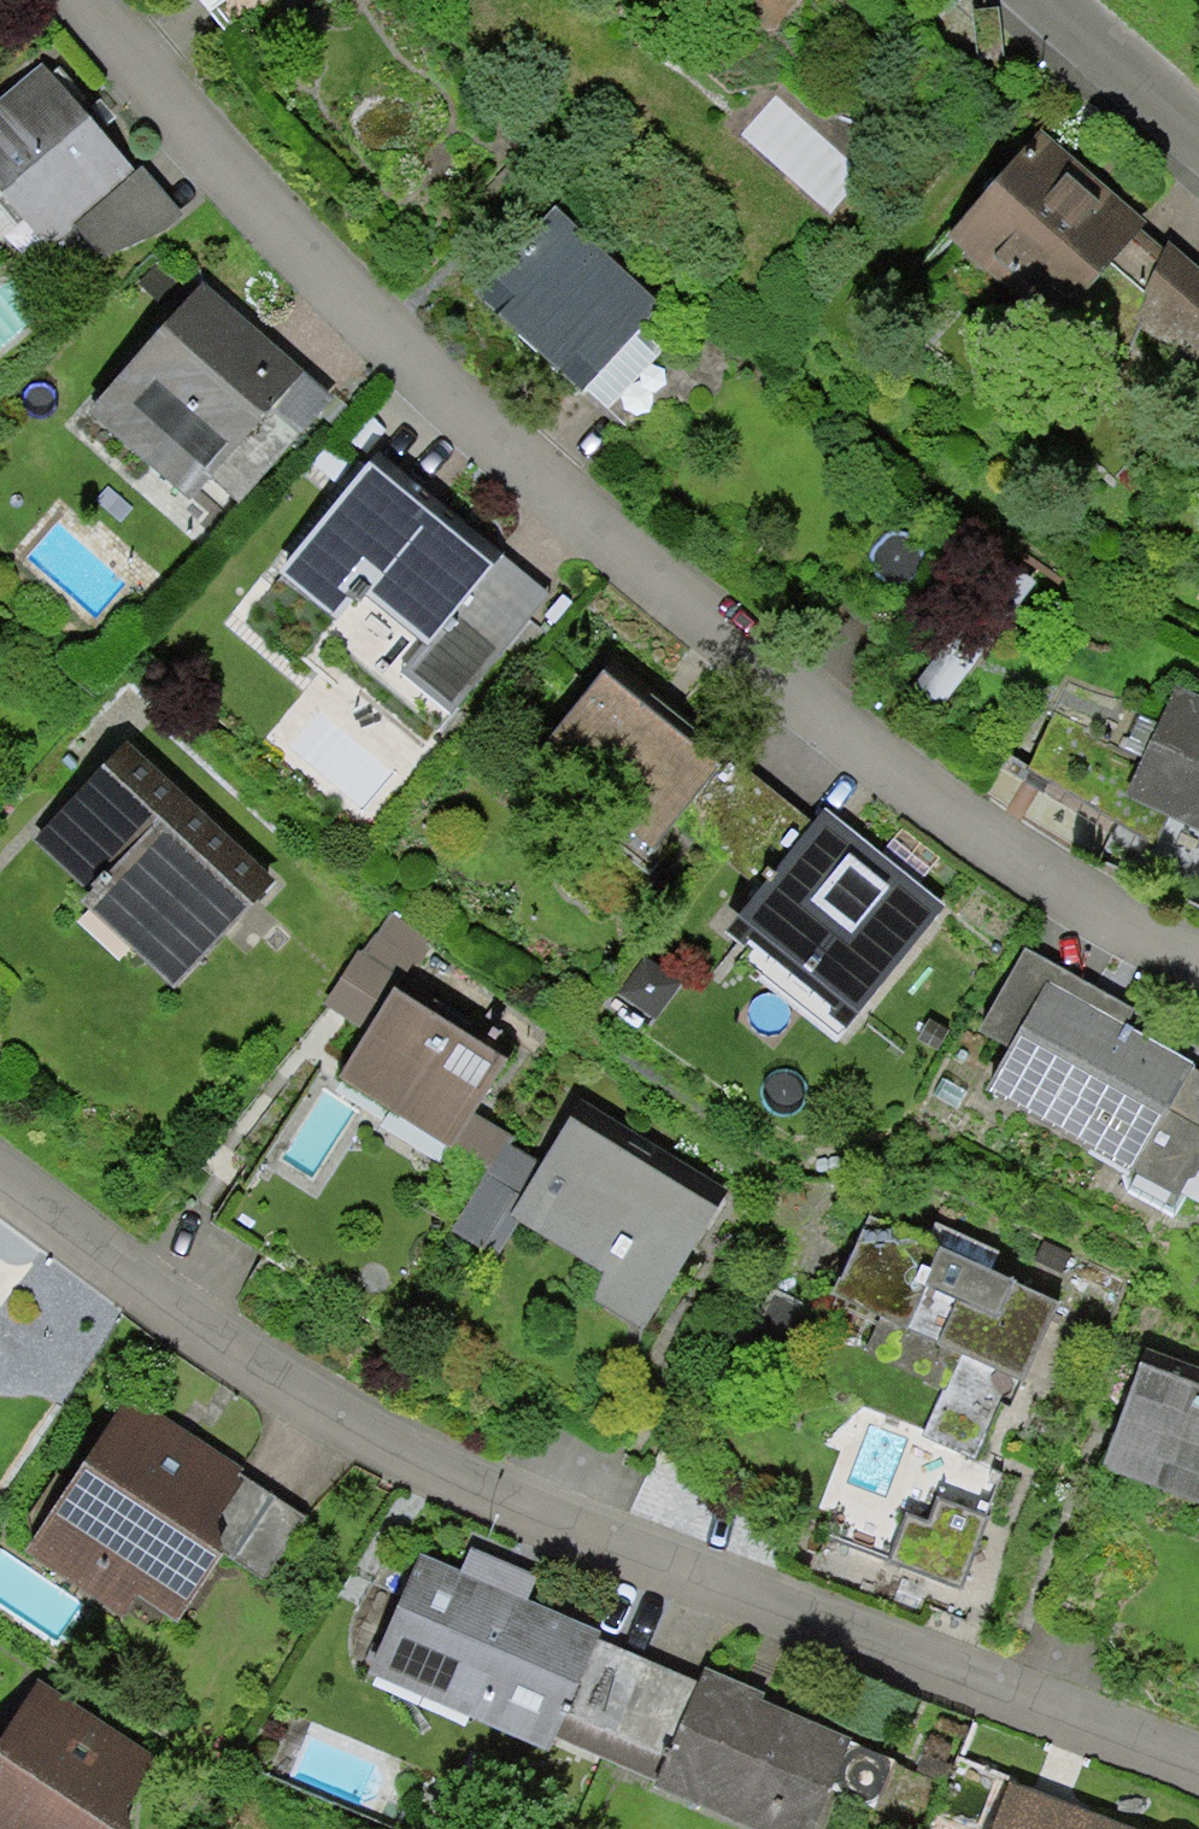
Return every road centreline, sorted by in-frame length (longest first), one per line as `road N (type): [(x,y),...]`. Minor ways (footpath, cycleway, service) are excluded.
road 1 (residential): [(91,0),(179,114),(532,464),(999,856),(1198,949)]
road 2 (residential): [(0,1175),(376,1439),(1198,1770)]
road 3 (residential): [(1055,0),(1198,128)]

